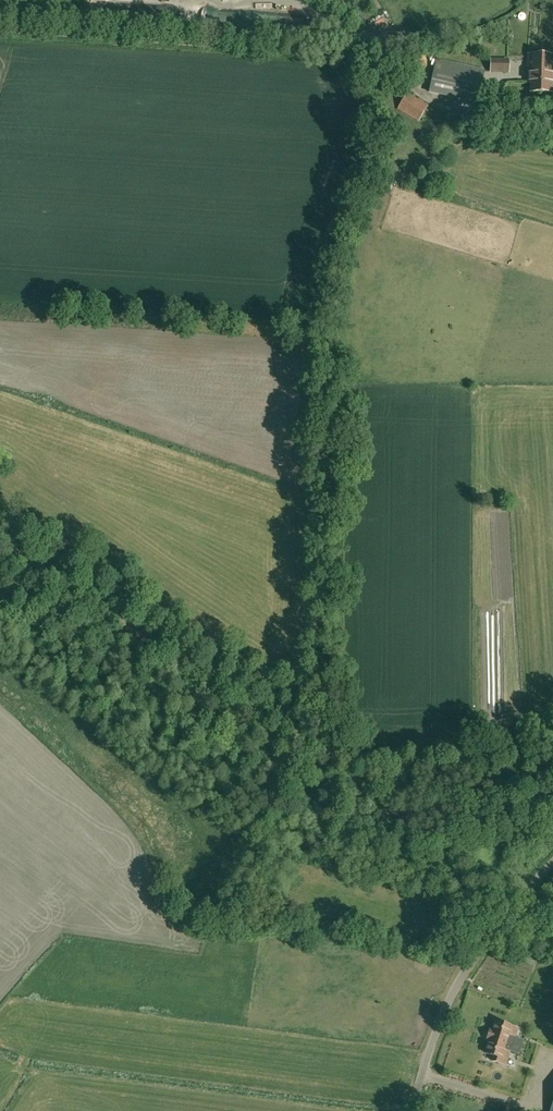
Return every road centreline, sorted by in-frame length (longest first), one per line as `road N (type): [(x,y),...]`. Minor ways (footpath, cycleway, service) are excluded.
road 1 (track): [(0,548),(320,755),(552,750)]
road 2 (track): [(378,61),(0,33)]
road 3 (unclassified): [(411,1110),(461,977),(552,862)]
road 4 (unclassified): [(552,129),(468,123),(378,61)]

